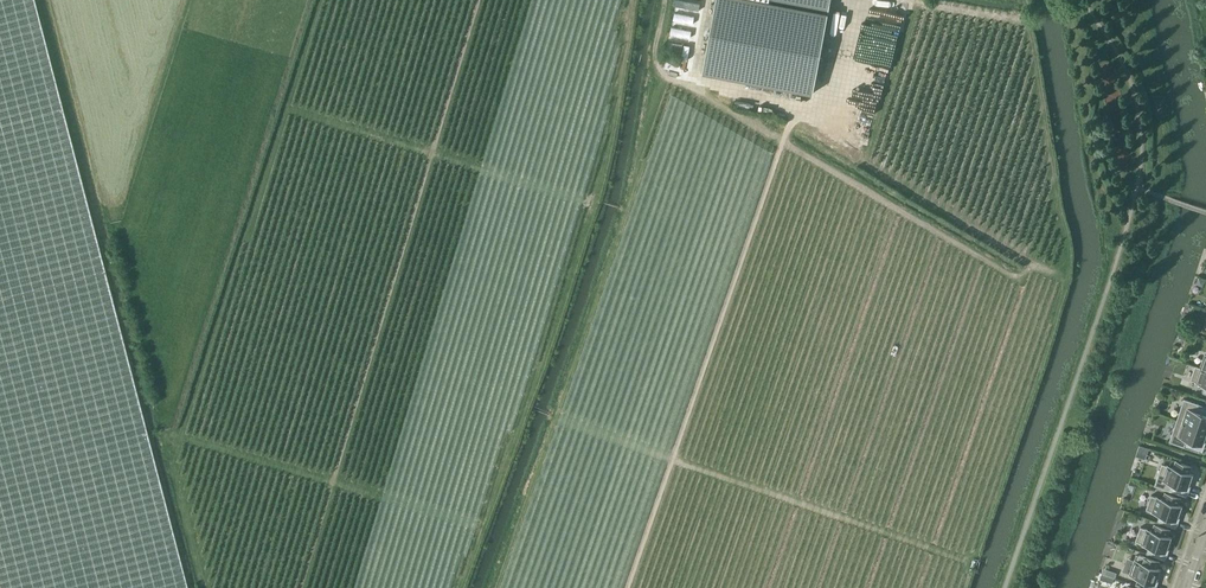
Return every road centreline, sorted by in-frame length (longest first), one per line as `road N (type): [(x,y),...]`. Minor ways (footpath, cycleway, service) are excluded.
road 1 (track): [(625,587),(783,136),(655,59),(663,0)]
road 2 (track): [(783,136),(1023,267)]

